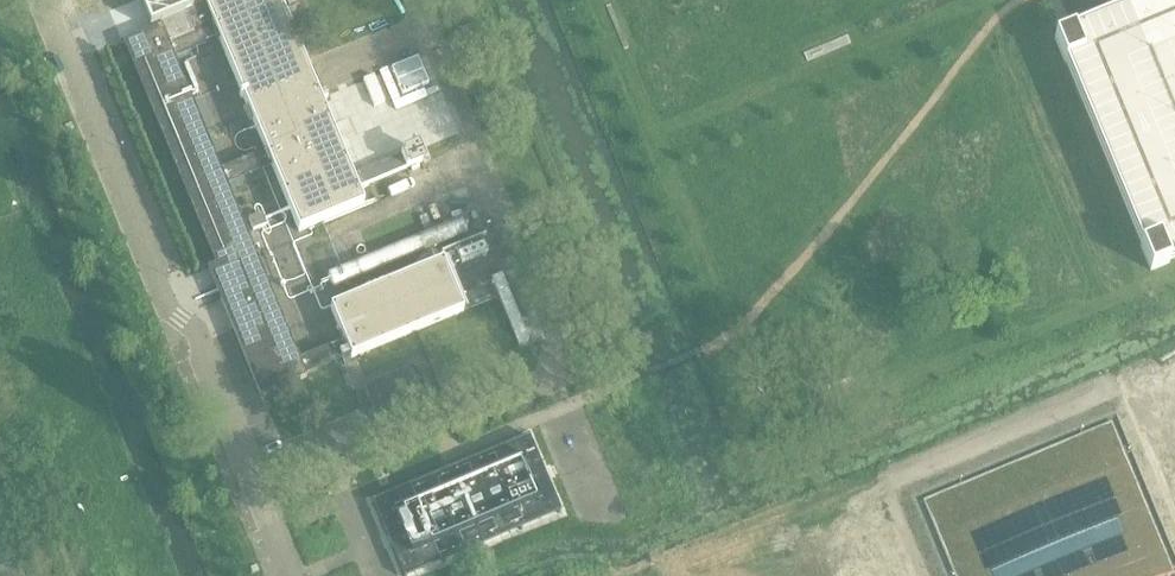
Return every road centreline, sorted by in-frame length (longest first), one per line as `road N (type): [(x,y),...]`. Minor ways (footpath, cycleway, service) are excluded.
road 1 (unclassified): [(293,575),(198,333),(165,304),(45,0)]

